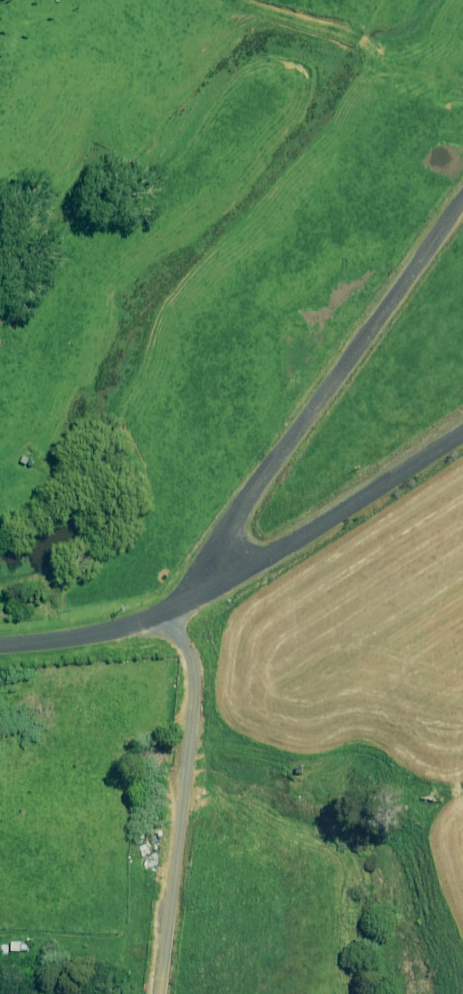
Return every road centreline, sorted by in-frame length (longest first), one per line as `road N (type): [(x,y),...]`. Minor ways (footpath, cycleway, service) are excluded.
road 1 (unclassified): [(462,162),(196,599)]
road 2 (unclassified): [(462,431),(196,599)]
road 3 (unclassified): [(196,599),(100,641),(0,645)]

